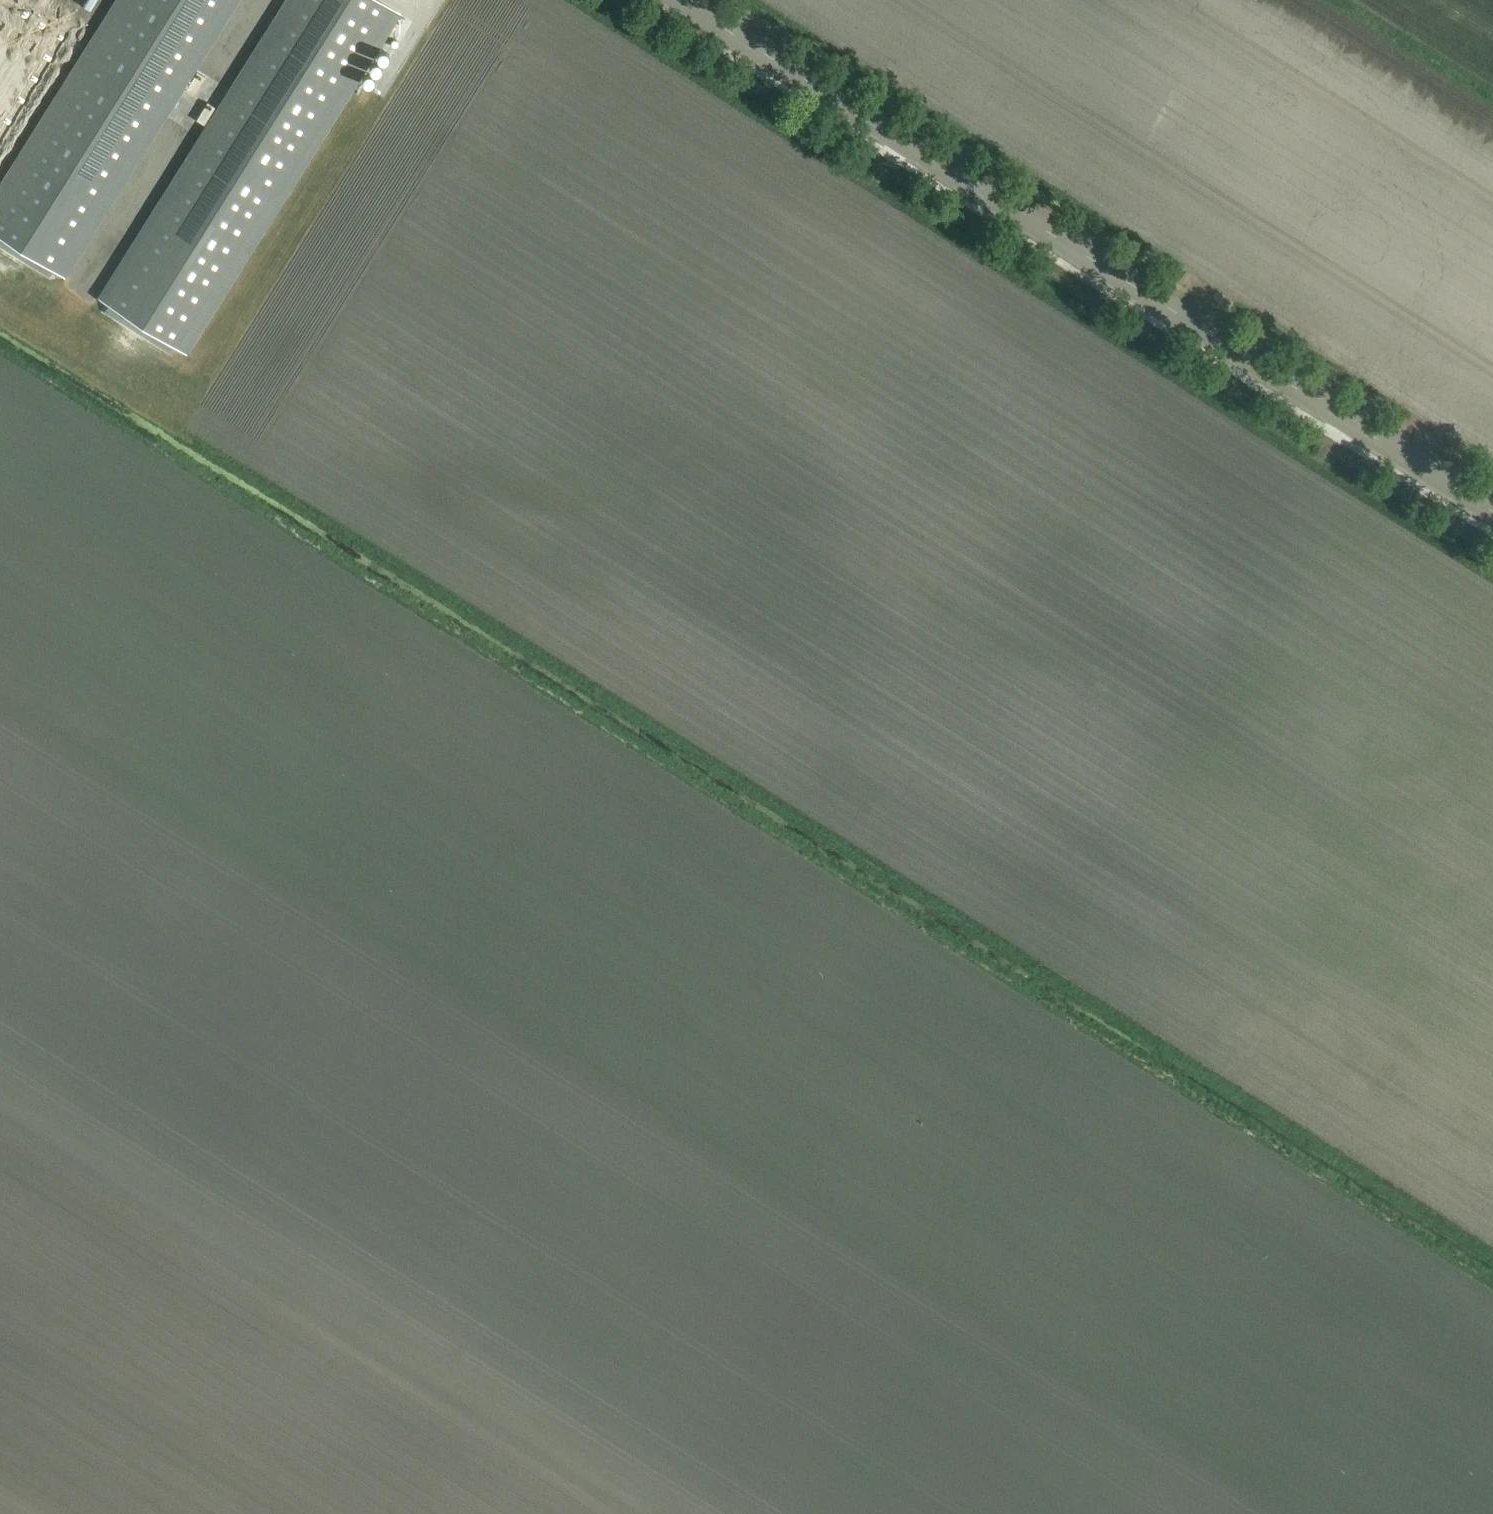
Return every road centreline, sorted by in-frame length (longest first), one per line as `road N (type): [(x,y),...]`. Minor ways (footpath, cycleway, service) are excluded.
road 1 (unclassified): [(1492,511),(679,0)]

